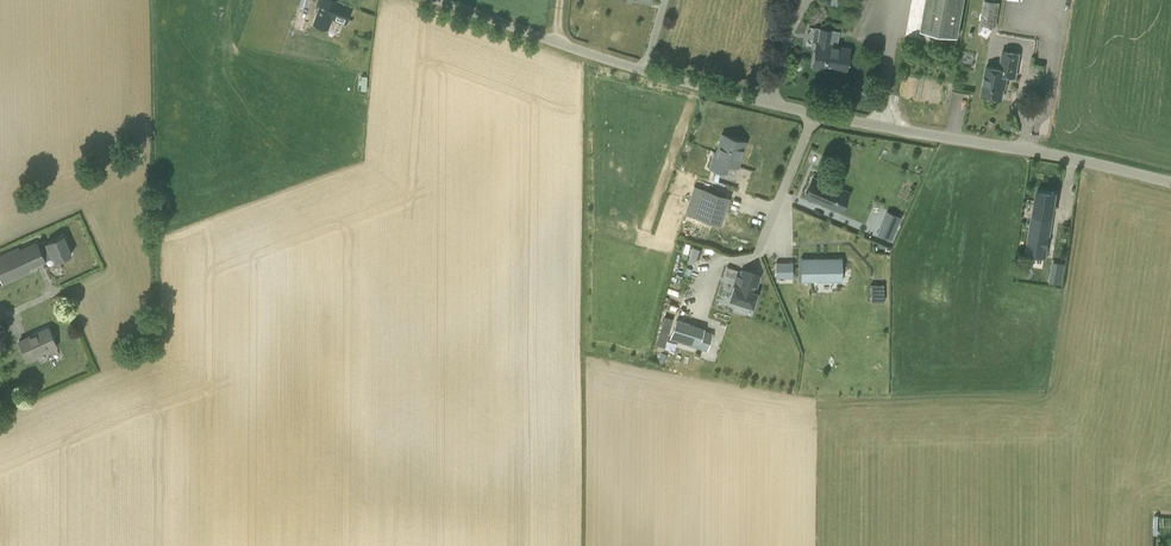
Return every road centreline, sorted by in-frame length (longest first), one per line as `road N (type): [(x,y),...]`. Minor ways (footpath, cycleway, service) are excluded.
road 1 (unclassified): [(1170,184),(799,111),(637,70),(436,0)]

